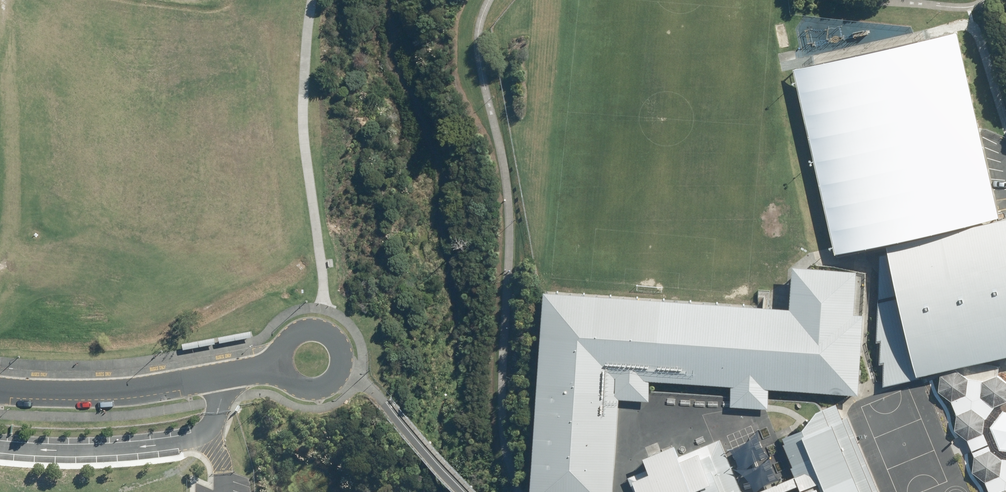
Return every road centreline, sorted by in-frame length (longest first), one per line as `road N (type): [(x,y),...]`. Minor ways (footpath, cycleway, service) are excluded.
road 1 (residential): [(279,366),(135,386),(0,388)]
road 2 (residential): [(282,344),(298,329),(320,327),(338,338),(345,358),(331,386),(311,392),(291,385),(279,366)]

